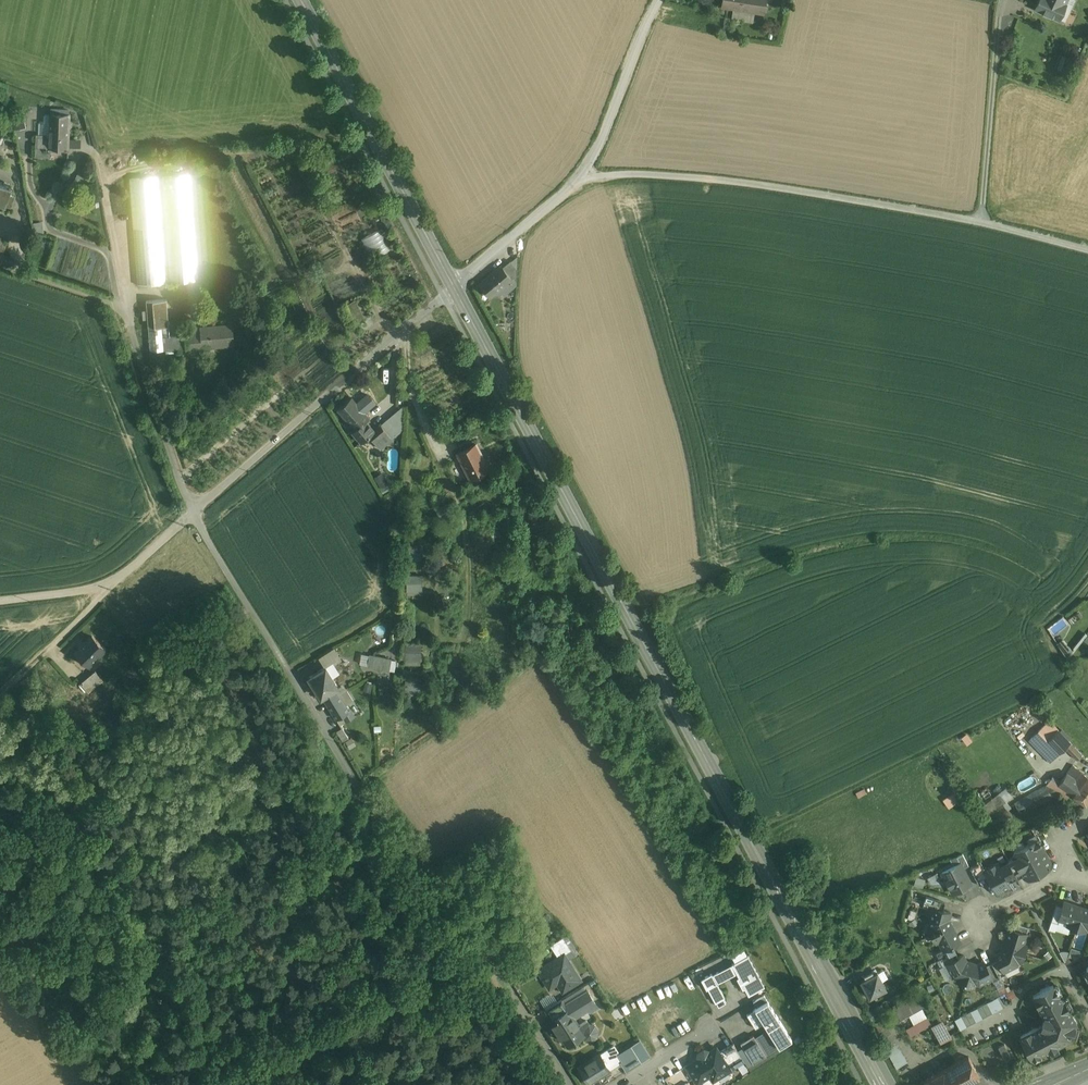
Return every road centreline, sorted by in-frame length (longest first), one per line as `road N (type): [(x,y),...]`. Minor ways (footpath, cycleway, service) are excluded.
road 1 (secondary): [(884,1084),(454,285)]
road 2 (residential): [(192,515),(373,814),(469,927),(568,1084)]
road 3 (unclassified): [(582,176),(741,181),(982,221),(1087,250)]
road 4 (residential): [(407,325),(412,393),(469,515),(475,567),(464,640)]
road 5 (secondary): [(454,285),(302,0)]
road 6 (unclassified): [(192,515),(407,325)]
road 7 (track): [(0,701),(192,515)]
road 8 (unclassified): [(660,0),(582,176)]
road 9 (unclassified): [(582,176),(454,285)]
road 10 (residential): [(1087,816),(1065,844),(1061,879),(981,915)]

